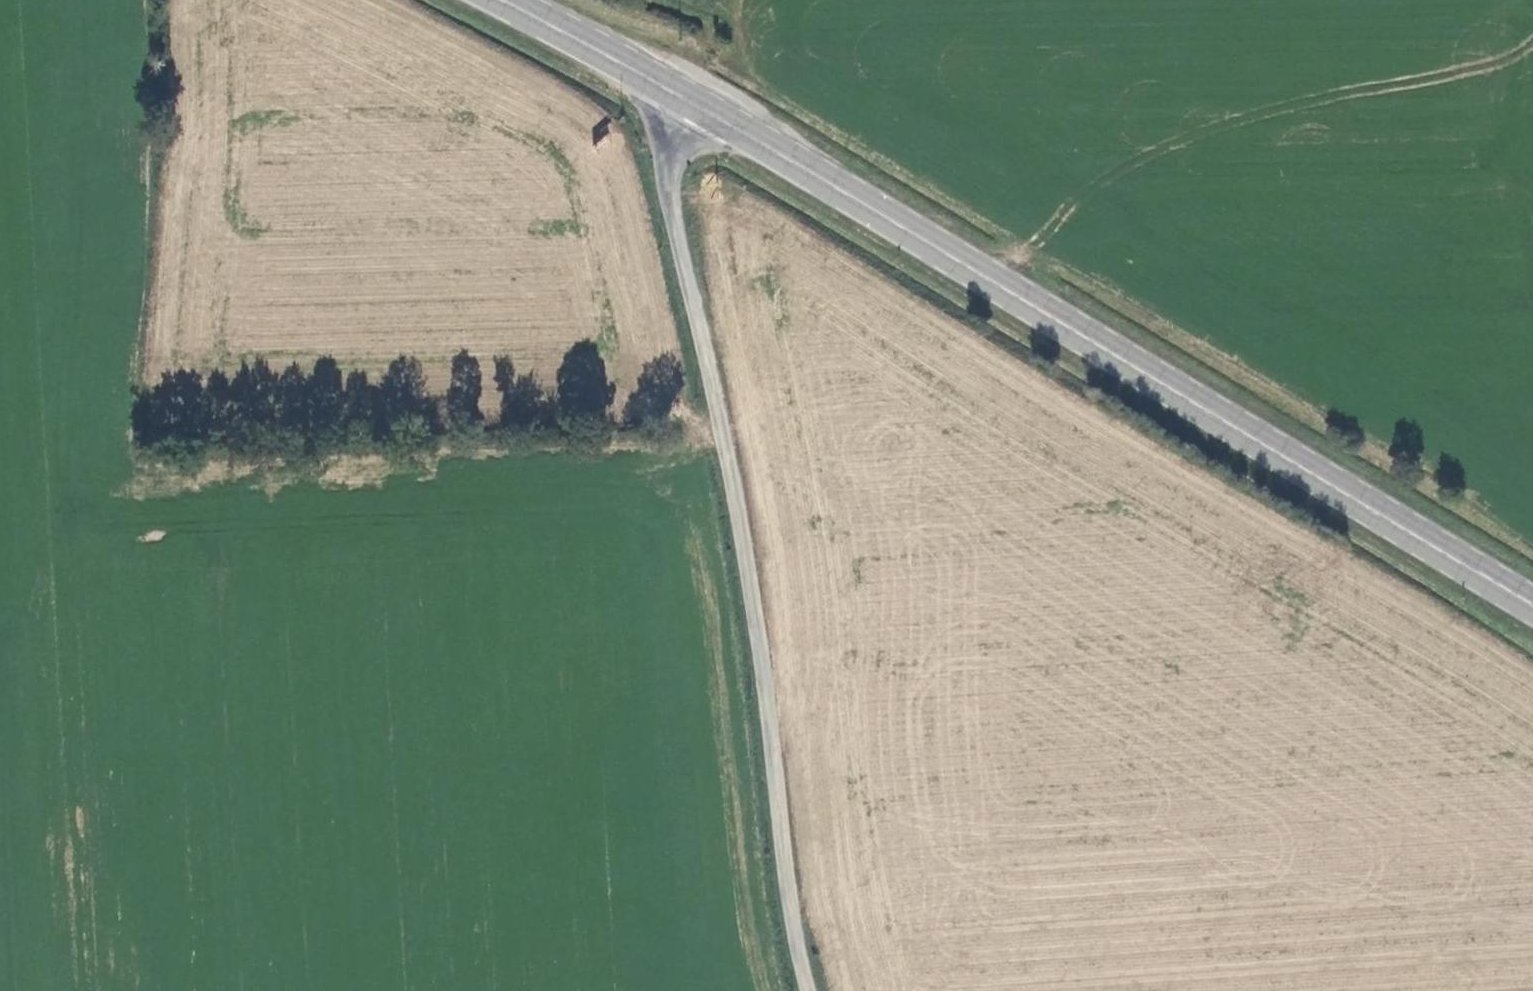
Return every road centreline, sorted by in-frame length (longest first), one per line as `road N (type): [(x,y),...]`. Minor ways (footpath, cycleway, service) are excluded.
road 1 (secondary): [(688,100),(1532,608)]
road 2 (unclassified): [(688,100),(664,180),(750,575),(771,747),(818,990)]
road 3 (secondary): [(505,0),(688,100)]

